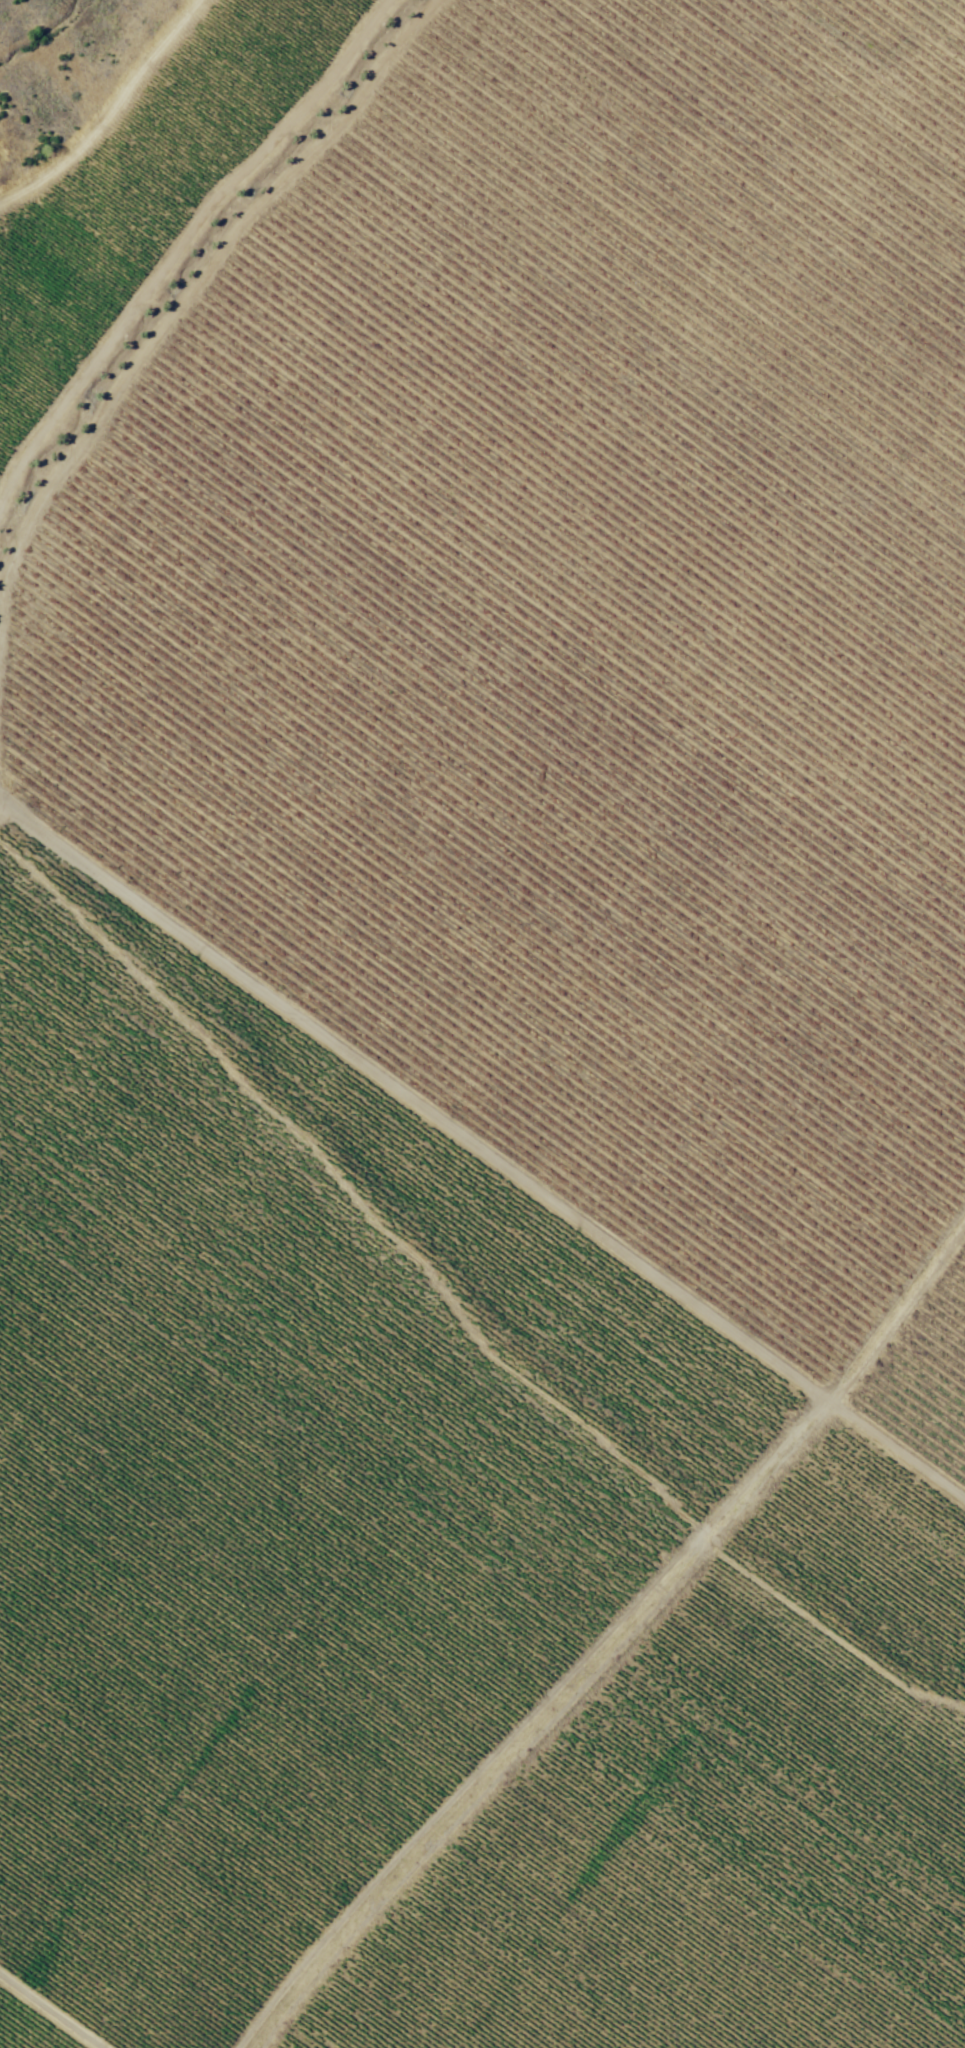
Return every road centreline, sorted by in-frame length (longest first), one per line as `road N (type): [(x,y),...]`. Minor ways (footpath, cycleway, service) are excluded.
road 1 (track): [(0,801),(833,1397),(964,1519)]

